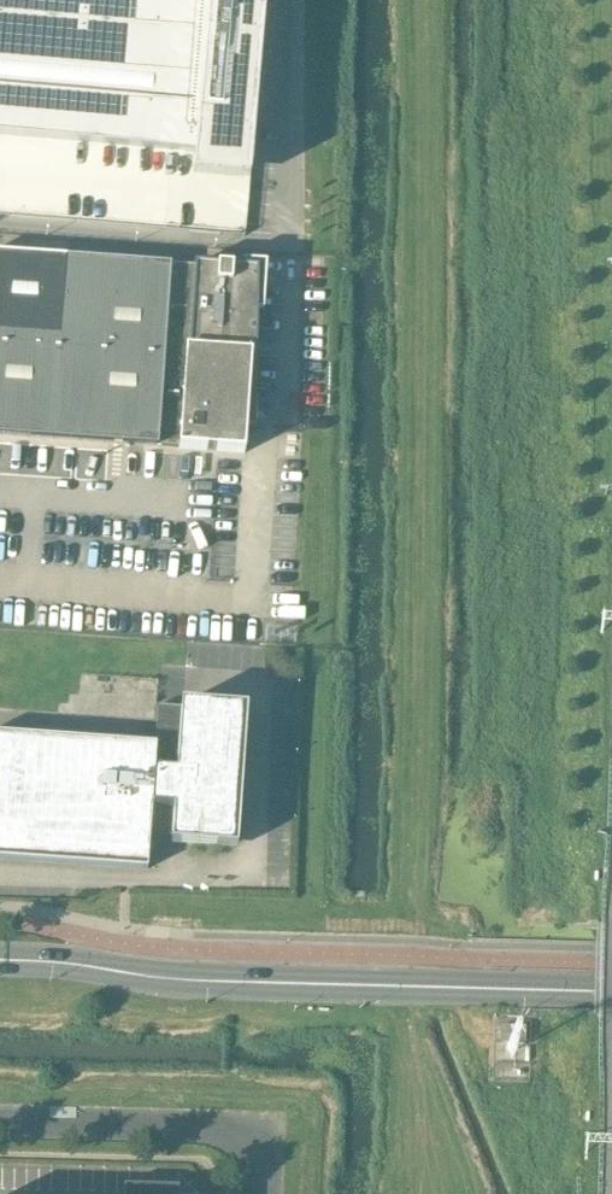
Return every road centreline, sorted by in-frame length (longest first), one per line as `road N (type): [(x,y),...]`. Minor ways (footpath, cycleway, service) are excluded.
road 1 (tertiary): [(322,984),(179,981),(0,961)]
road 2 (tertiary): [(322,984),(611,990)]
road 3 (unclassified): [(0,1122),(234,1127),(264,1160)]

